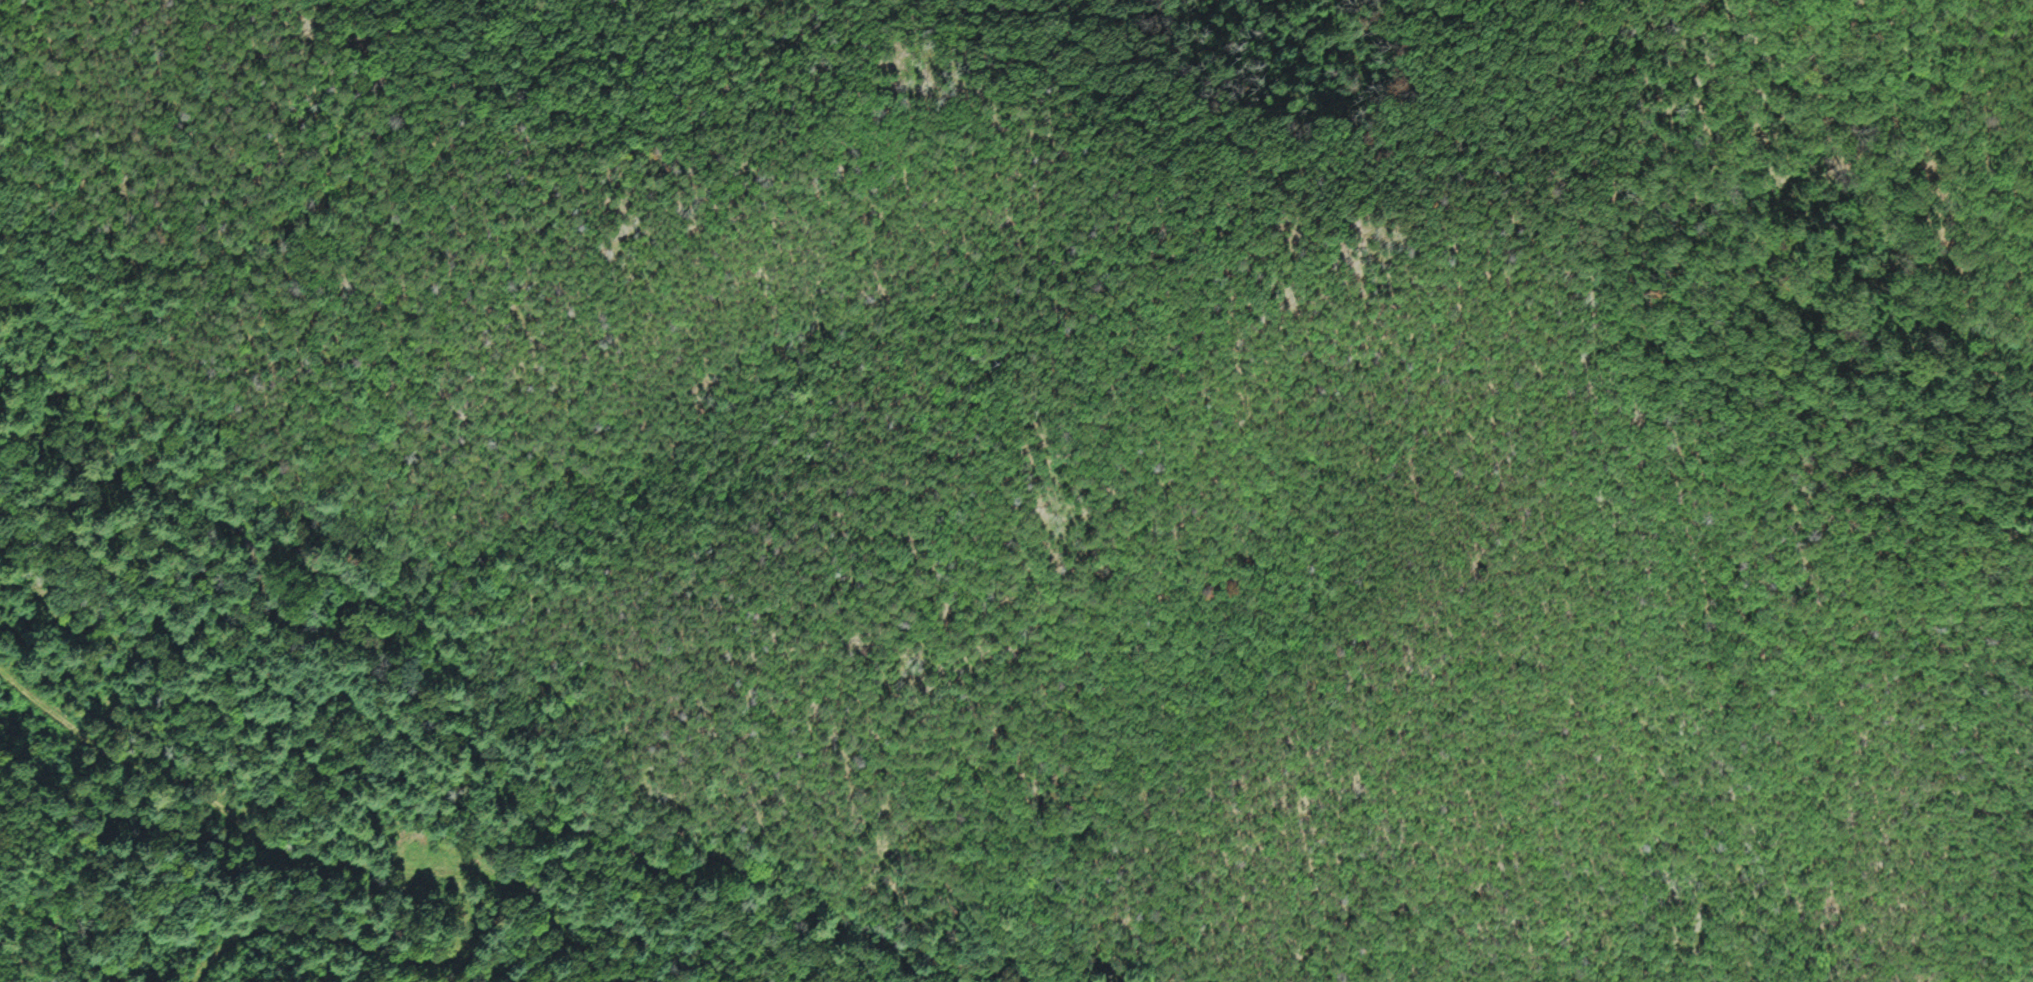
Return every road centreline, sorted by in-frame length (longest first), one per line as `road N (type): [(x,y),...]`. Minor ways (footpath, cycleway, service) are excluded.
road 1 (track): [(0,625),(74,705),(409,909),(556,981)]

